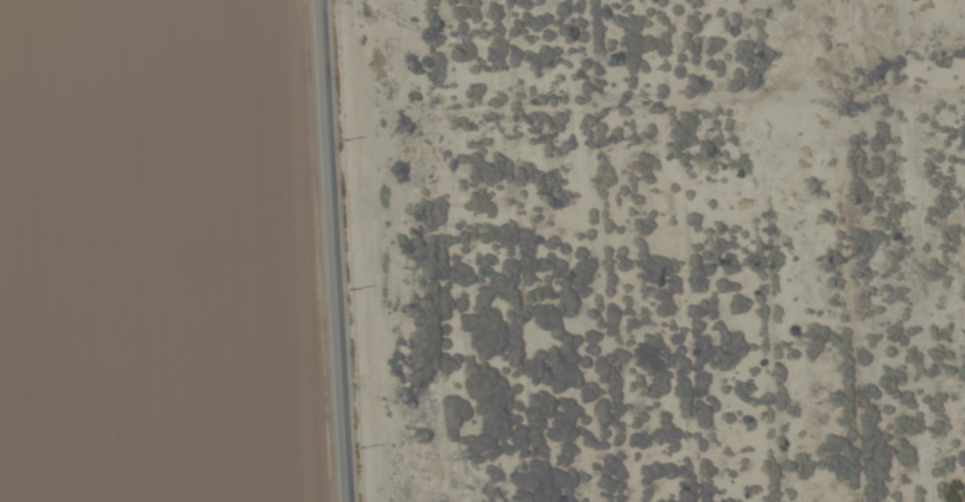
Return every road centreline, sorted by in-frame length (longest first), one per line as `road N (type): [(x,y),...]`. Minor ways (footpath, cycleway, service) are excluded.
road 1 (tertiary): [(352,501),(318,0)]

